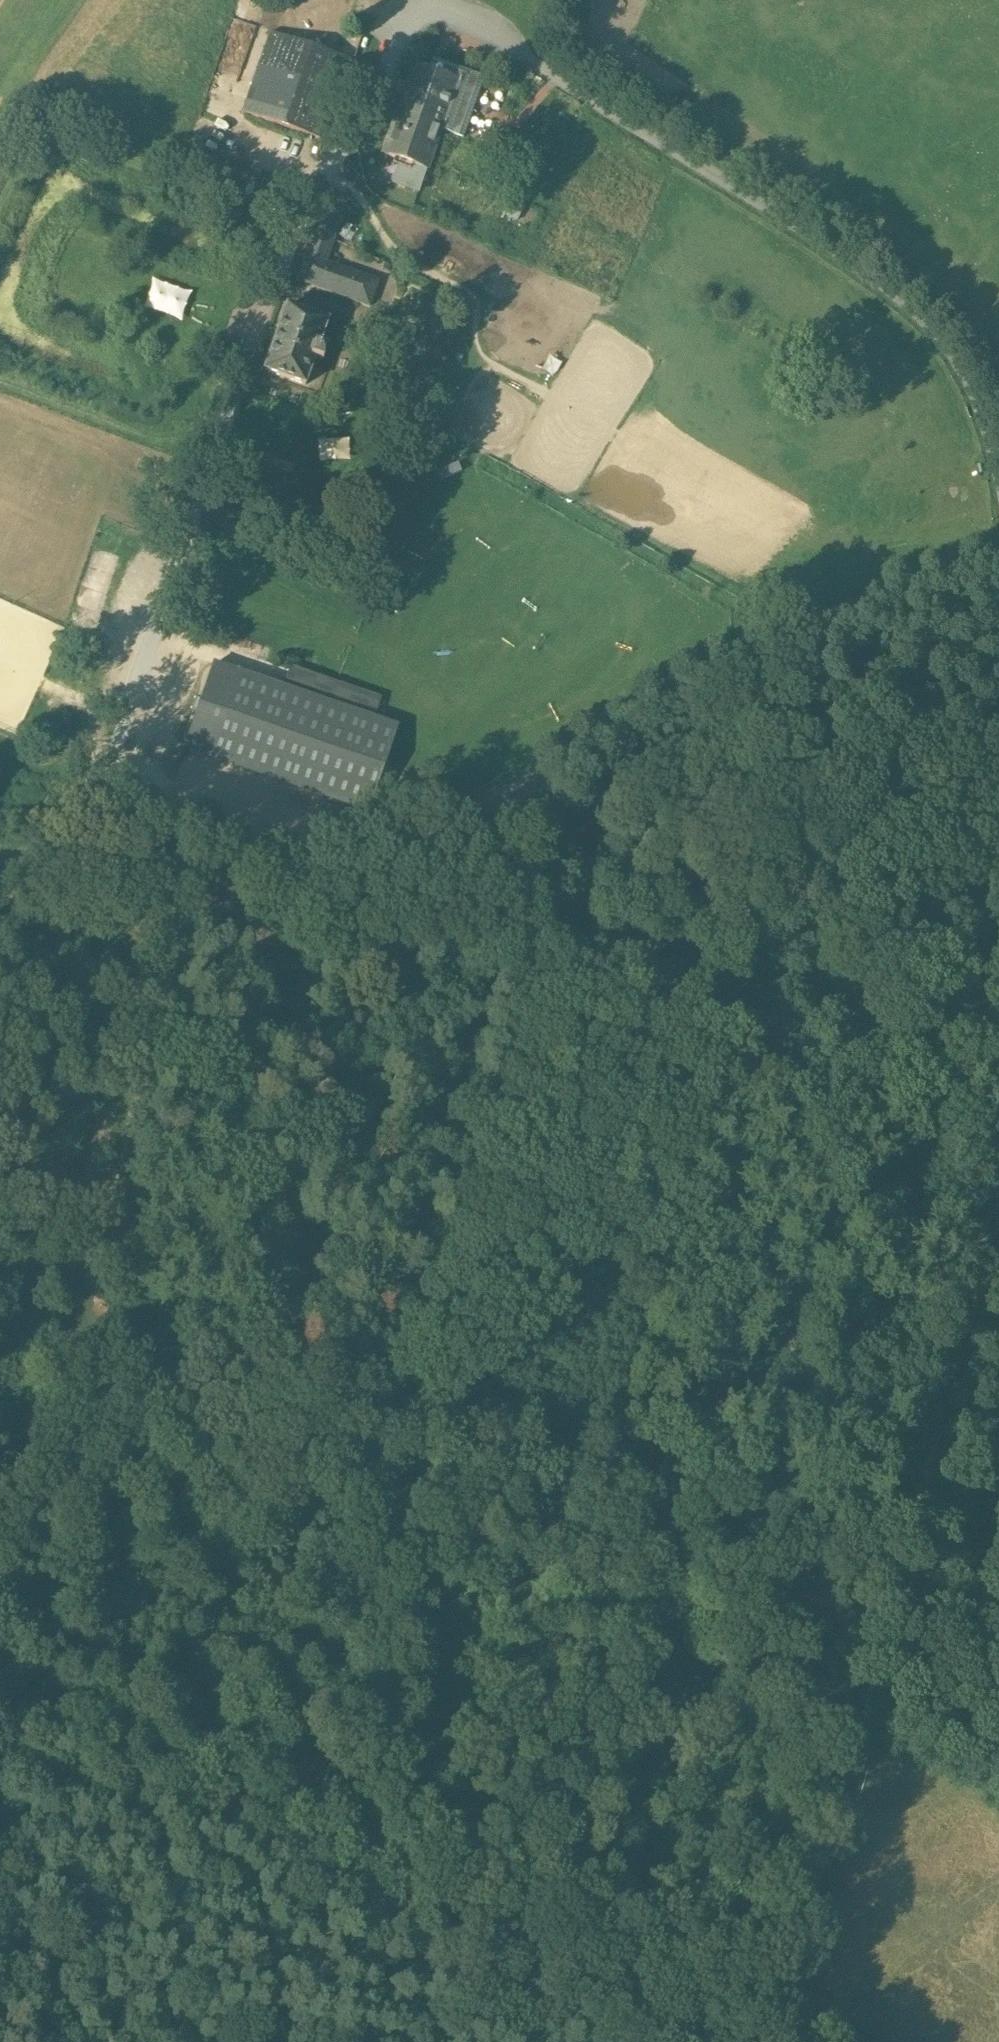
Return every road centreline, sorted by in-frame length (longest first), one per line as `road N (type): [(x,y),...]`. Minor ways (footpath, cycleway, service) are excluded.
road 1 (unclassified): [(146,884),(252,901),(324,895),(807,629),(998,554)]
road 2 (track): [(773,2017),(0,1642)]
road 3 (track): [(998,1238),(888,1594),(773,2017)]
road 4 (track): [(0,1560),(190,891)]
road 5 (track): [(364,878),(998,1041)]
road 6 (unclassified): [(0,862),(146,884)]

